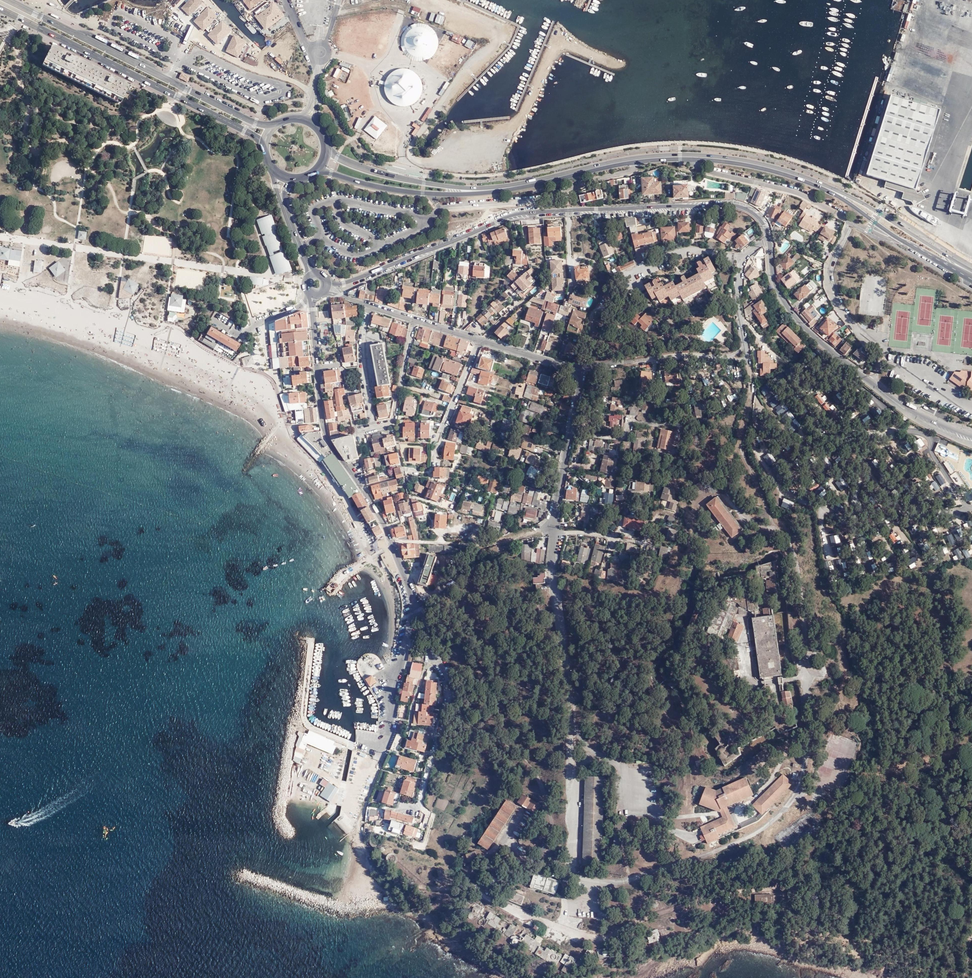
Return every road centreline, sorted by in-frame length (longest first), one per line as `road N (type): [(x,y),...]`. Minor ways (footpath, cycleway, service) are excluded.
road 1 (tertiary): [(769,239),(761,219),(733,205),(523,214),(337,284)]
road 2 (secondary): [(0,8),(265,145)]
road 3 (secondary): [(276,125),(256,123),(8,0)]
road 4 (residential): [(688,157),(715,172),(792,190),(900,239)]
road 5 (secondary): [(482,191),(688,157)]
road 6 (tertiary): [(871,383),(796,317),(778,292),(769,239)]
road 7 (secondary): [(971,270),(815,183)]
road 8 (residential): [(415,814),(448,702),(448,673),(435,645)]
road 9 (residential): [(871,383),(874,355),(828,282),(849,225)]
road 10 (residential): [(328,440),(371,503),(412,592)]
road 11 (residential): [(747,354),(686,352),(582,371)]
road 12 (secondary): [(318,170),(407,192),(482,191)]
road 13 (residential): [(412,592),(383,752)]
road 14 (residential): [(554,530),(582,371)]
road 15 (secondary): [(482,191),(371,170),(327,150)]
road 16 (secondary): [(688,157),(815,183)]
road 17 (residential): [(744,258),(673,253),(623,279)]
road 18 (residential): [(372,306),(362,362),(375,429)]
road 19 (residential): [(393,424),(420,543)]

